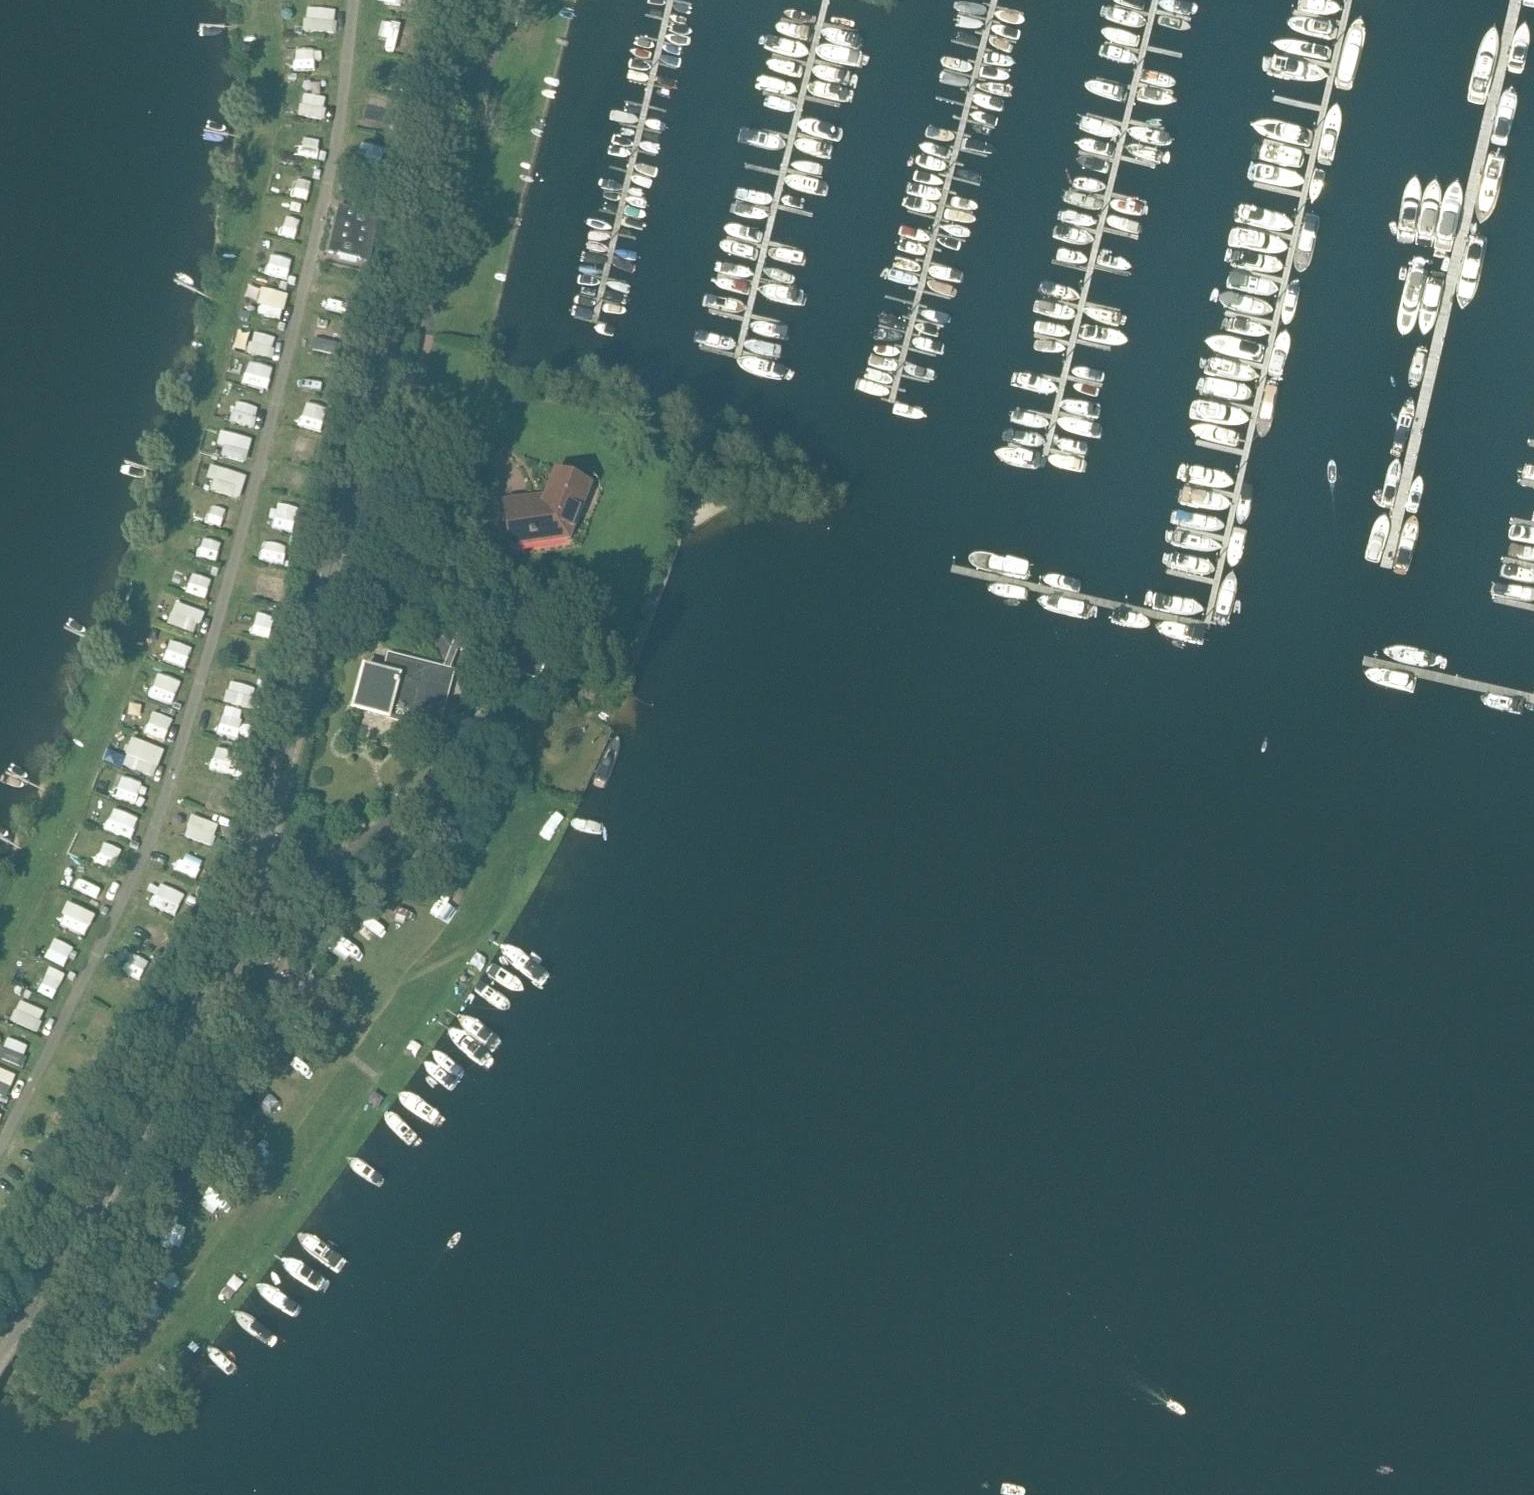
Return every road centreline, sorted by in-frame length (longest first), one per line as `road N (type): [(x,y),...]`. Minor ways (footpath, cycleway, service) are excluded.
road 1 (tertiary): [(0,1367),(169,1099),(212,1004),(276,801),(466,0)]

